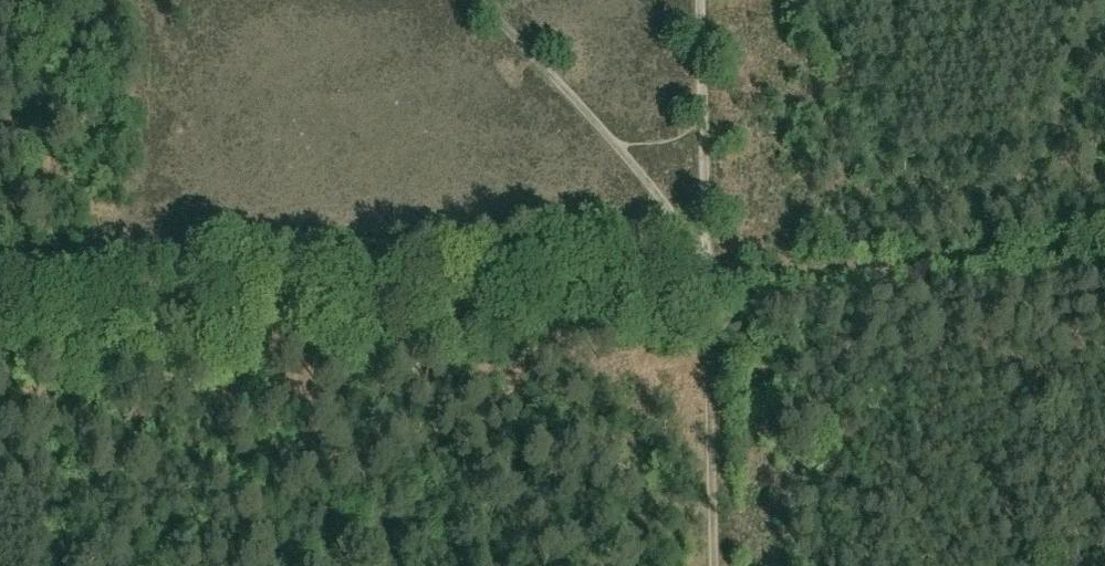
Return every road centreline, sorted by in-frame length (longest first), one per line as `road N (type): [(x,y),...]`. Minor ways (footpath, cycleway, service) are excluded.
road 1 (track): [(0,325),(711,282)]
road 2 (track): [(1104,255),(711,282)]
road 3 (track): [(711,282),(685,228),(489,0)]
road 4 (track): [(710,0),(711,282)]
road 5 (track): [(274,306),(290,382),(380,510),(383,549)]
road 6 (track): [(710,308),(716,565)]

